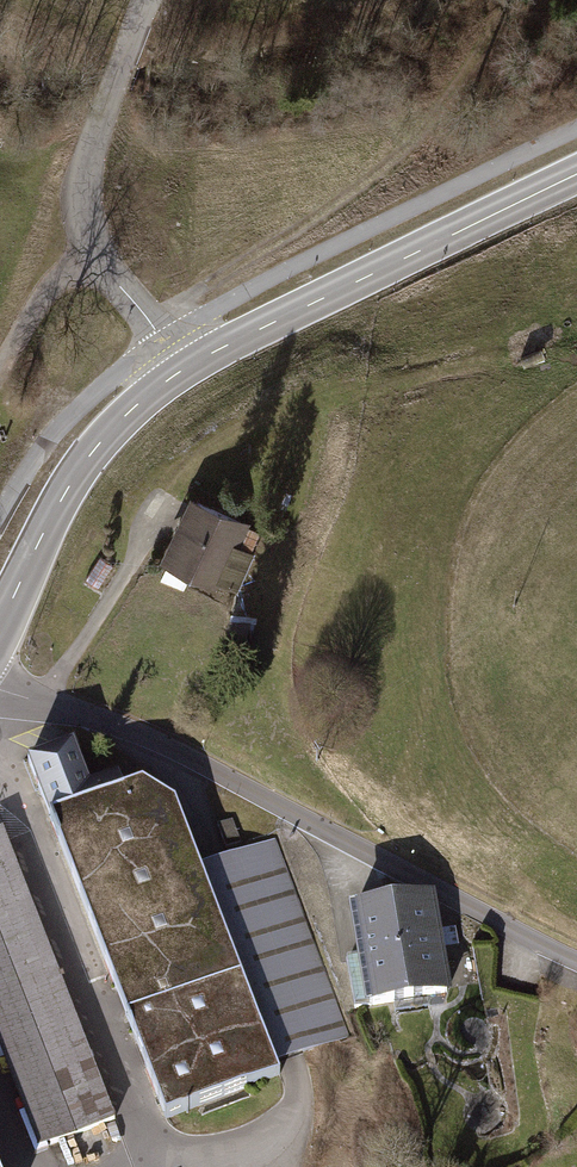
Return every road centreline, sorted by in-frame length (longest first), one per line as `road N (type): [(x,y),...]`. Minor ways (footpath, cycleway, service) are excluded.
road 1 (residential): [(0,690),(167,752),(576,964)]
road 2 (track): [(152,324),(347,203),(441,123),(517,0)]
road 3 (secondary): [(188,368),(576,174)]
road 4 (unclassified): [(188,368),(93,249),(86,213),(89,164),(149,0)]
road 5 (secondary): [(0,627),(93,452),(188,368)]

